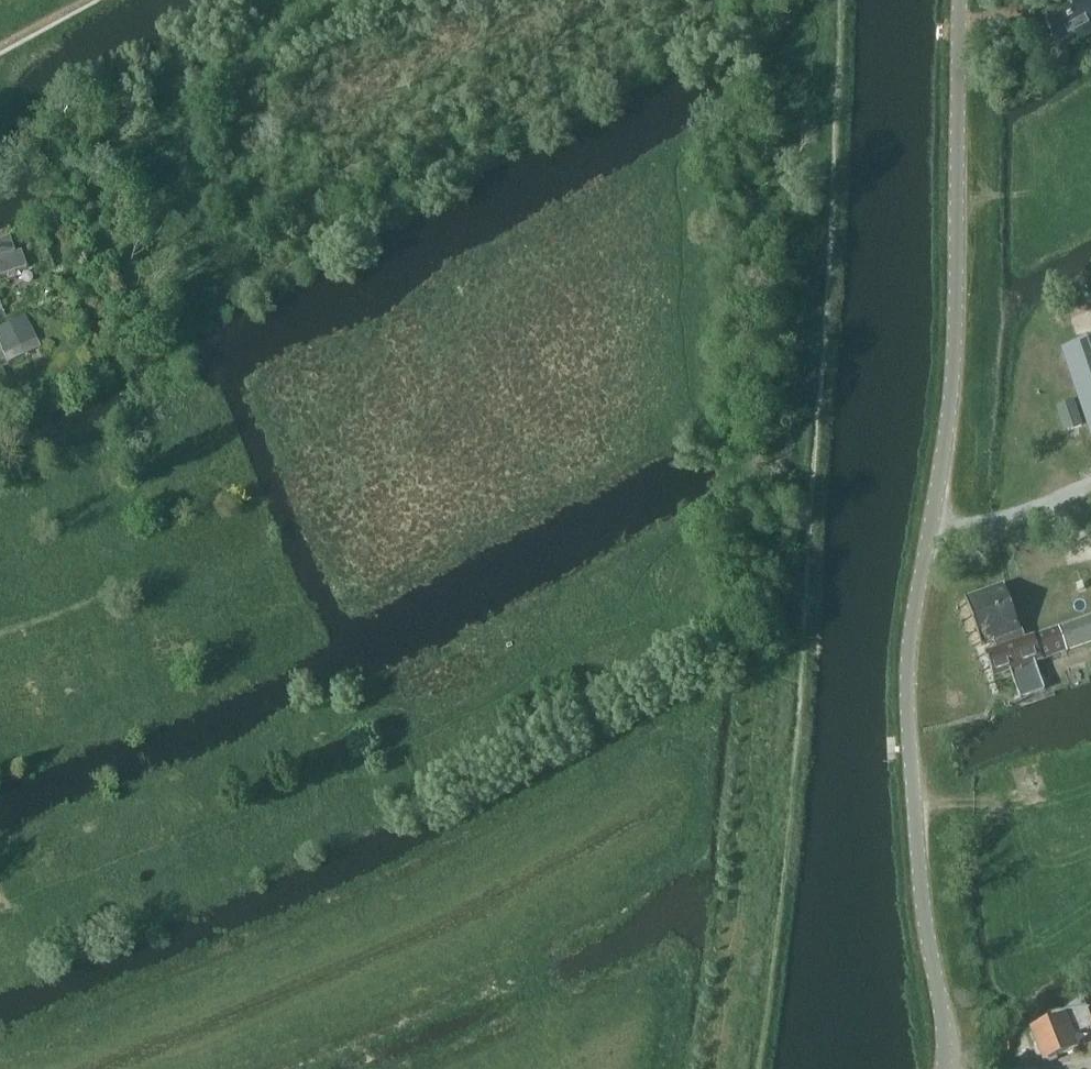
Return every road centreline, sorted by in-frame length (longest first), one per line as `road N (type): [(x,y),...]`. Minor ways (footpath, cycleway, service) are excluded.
road 1 (unclassified): [(946,1068),(922,893),(908,676),(959,334),(964,0)]

